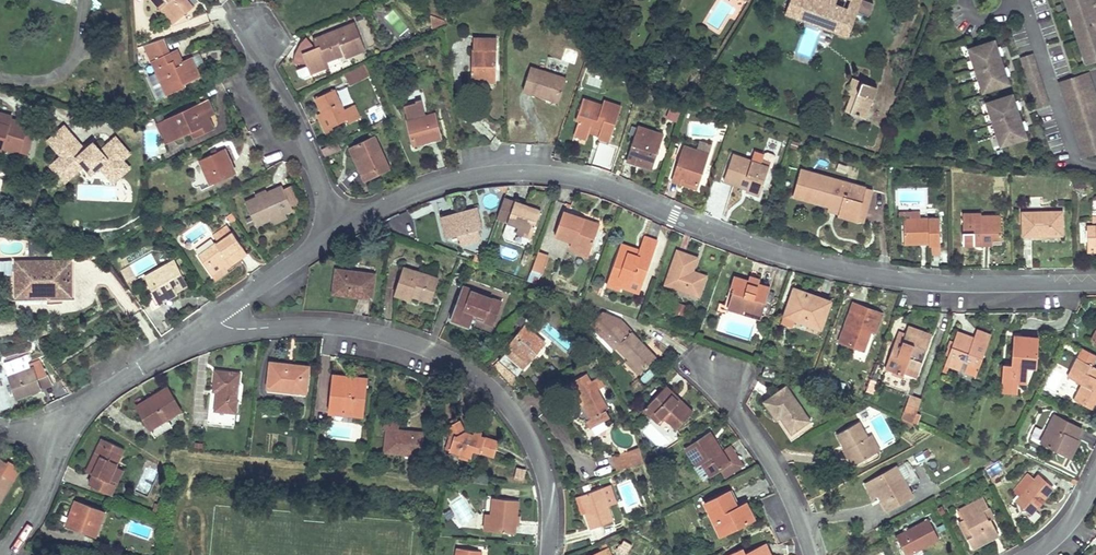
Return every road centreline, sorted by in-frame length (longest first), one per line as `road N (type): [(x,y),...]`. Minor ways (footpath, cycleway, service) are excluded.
road 1 (residential): [(1095,283),(941,284),(828,267),(601,184),(509,174),(460,179),(336,227),(219,319)]
road 2 (residential): [(219,319),(233,329),(373,329),(464,362),(494,384),(540,450),(549,476),(548,554)]
road 3 (residential): [(3,554),(41,500),(87,405),(219,319)]
road 4 (residential): [(709,376),(777,475),(810,554)]

